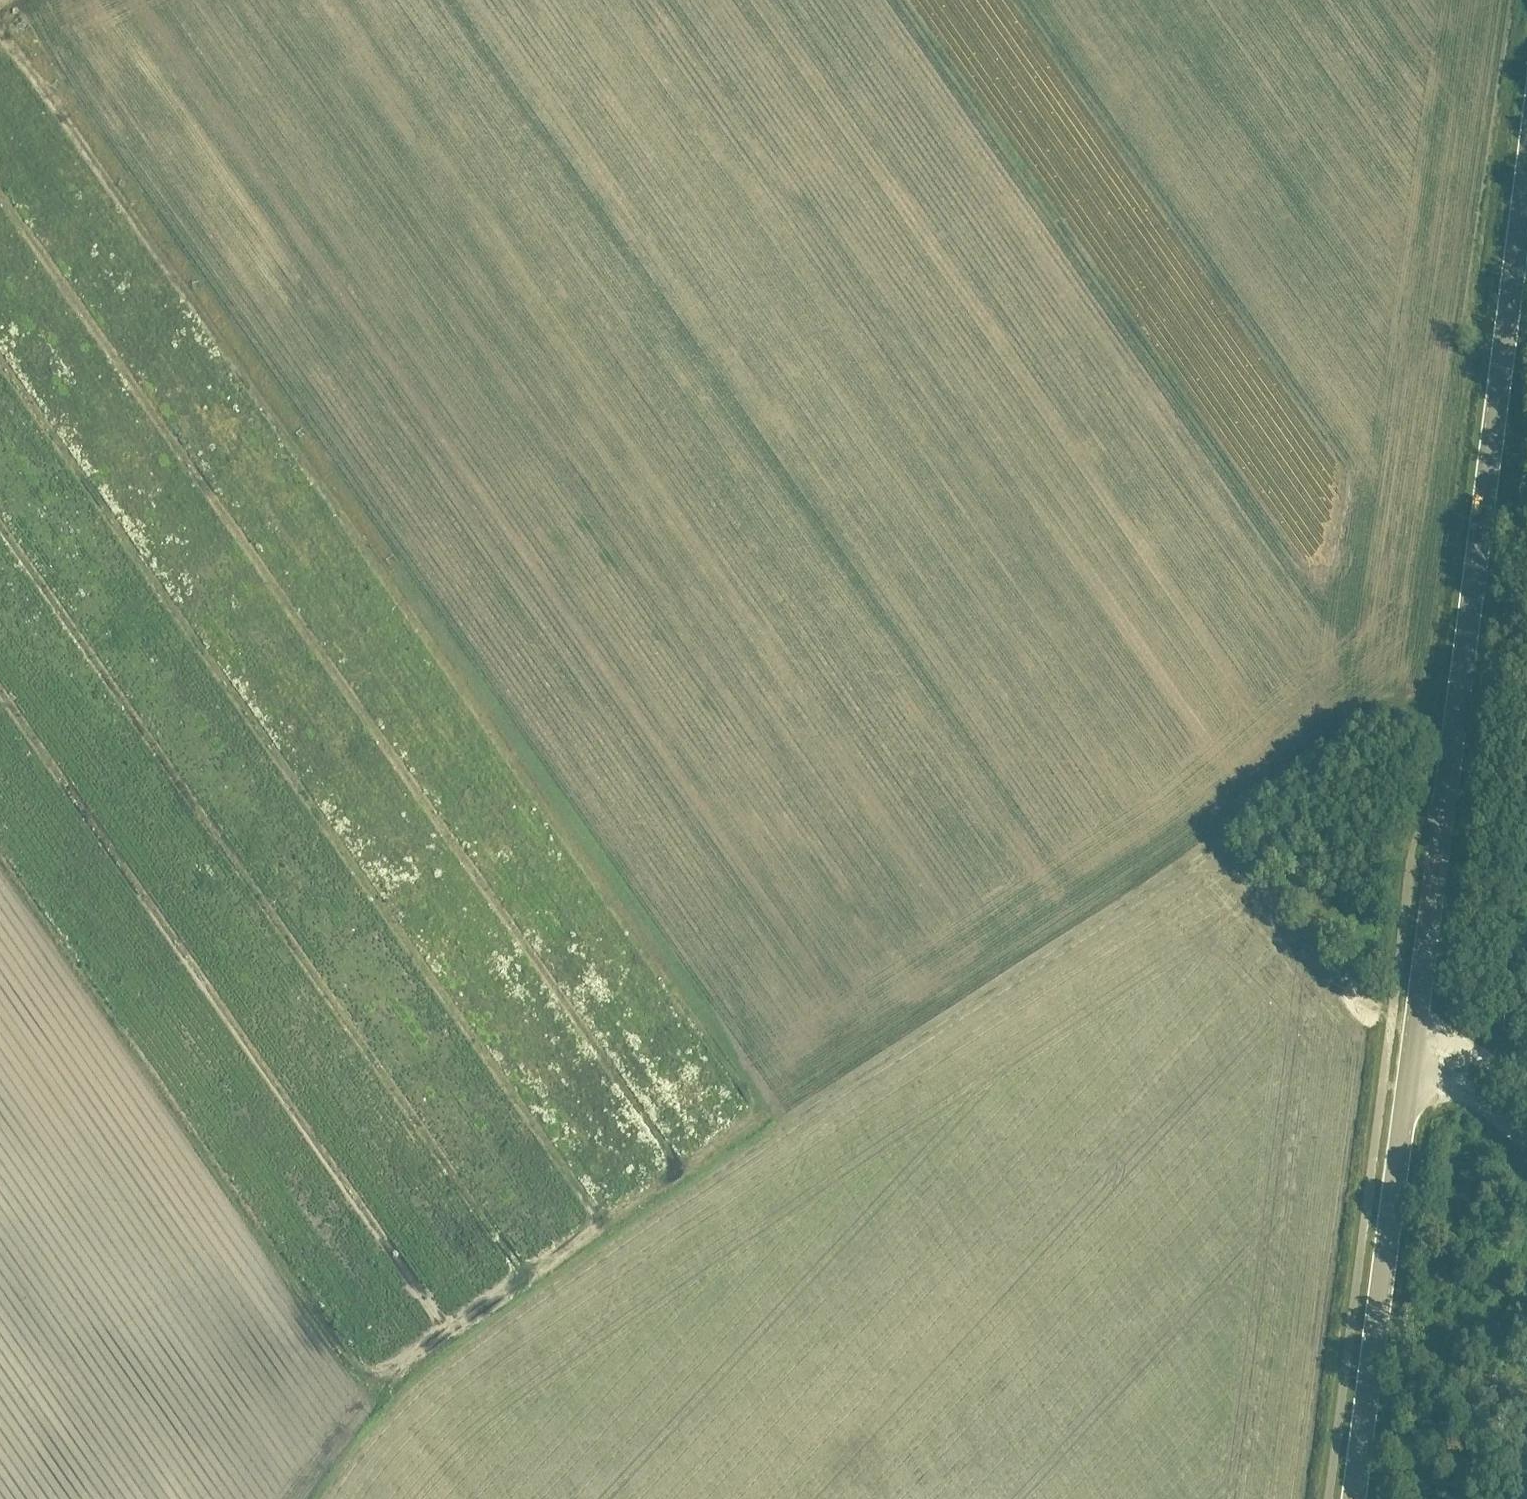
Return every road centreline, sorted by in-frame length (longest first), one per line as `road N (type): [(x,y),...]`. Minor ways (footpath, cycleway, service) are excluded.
road 1 (tertiary): [(1357,1498),(1526,182)]

